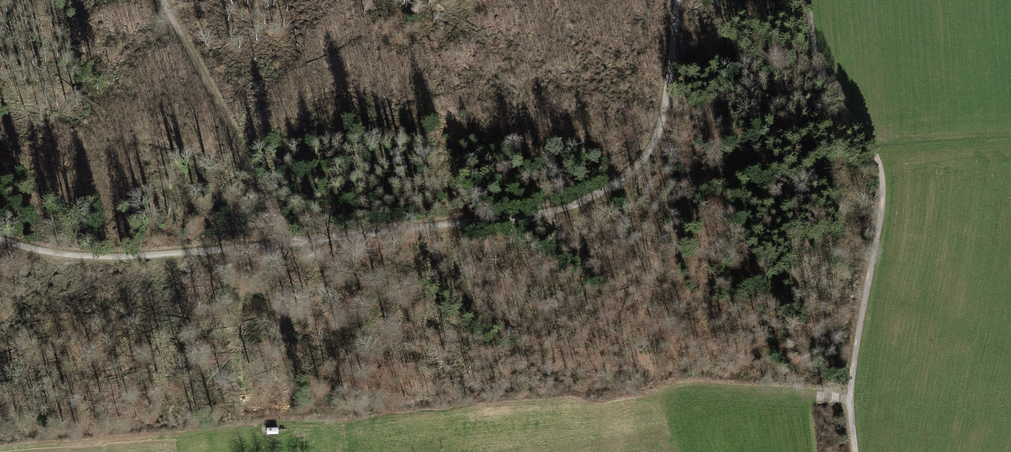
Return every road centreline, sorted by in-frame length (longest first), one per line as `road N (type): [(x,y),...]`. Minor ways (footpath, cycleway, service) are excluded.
road 1 (track): [(0,240),(45,254),(146,253),(553,213),(613,185),(661,129),(679,0)]
road 2 (track): [(812,0),(813,32),(832,84),(871,138),(885,194),(849,396),(856,451)]
road 3 (track): [(164,0),(287,244)]

